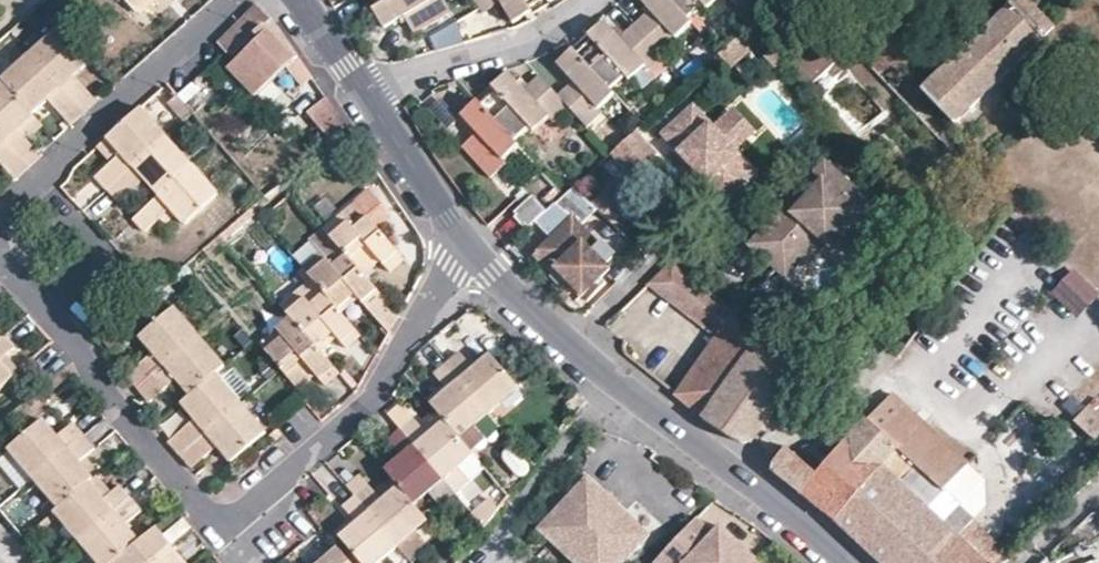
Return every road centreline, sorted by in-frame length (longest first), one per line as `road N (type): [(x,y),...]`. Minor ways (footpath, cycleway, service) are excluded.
road 1 (residential): [(468,246),(365,407),(233,522),(200,513),(48,316)]
road 2 (residential): [(468,246),(840,562)]
road 3 (residential): [(35,182),(238,0)]
road 4 (residential): [(365,93),(527,40),(589,0)]
road 5 (residential): [(35,182),(105,261),(48,316)]
road 6 (residential): [(365,93),(468,246)]

